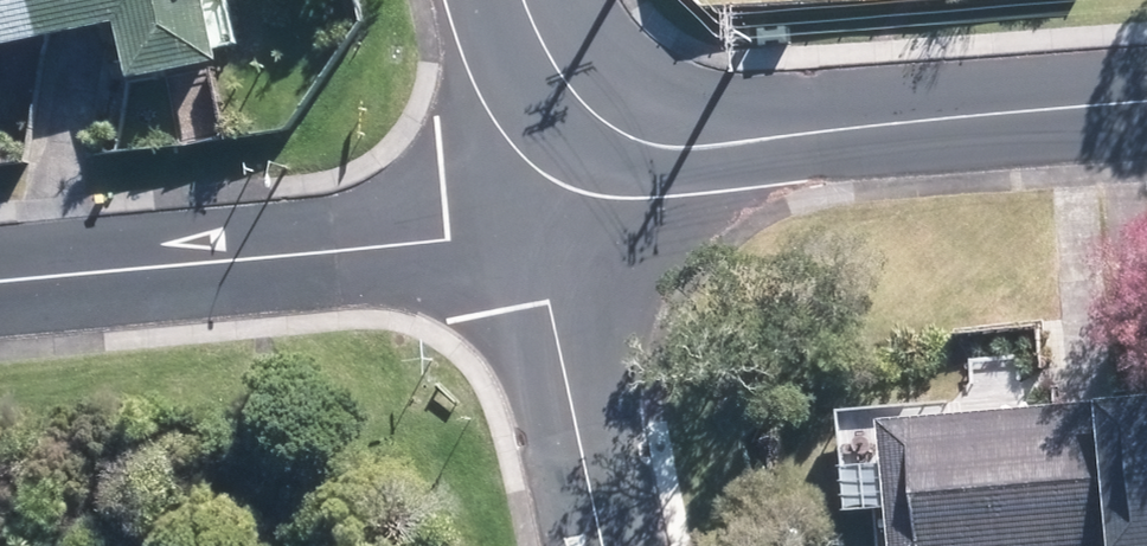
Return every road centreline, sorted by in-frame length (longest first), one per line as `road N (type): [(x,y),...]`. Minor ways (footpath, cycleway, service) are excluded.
road 1 (residential): [(601,122),(633,139),(702,148),(1146,105)]
road 2 (residential): [(0,282),(542,232)]
road 3 (residential): [(542,232),(549,304),(603,545)]
road 4 (residential): [(524,0),(552,61),(601,122)]
road 5 (residential): [(601,122),(542,232)]

